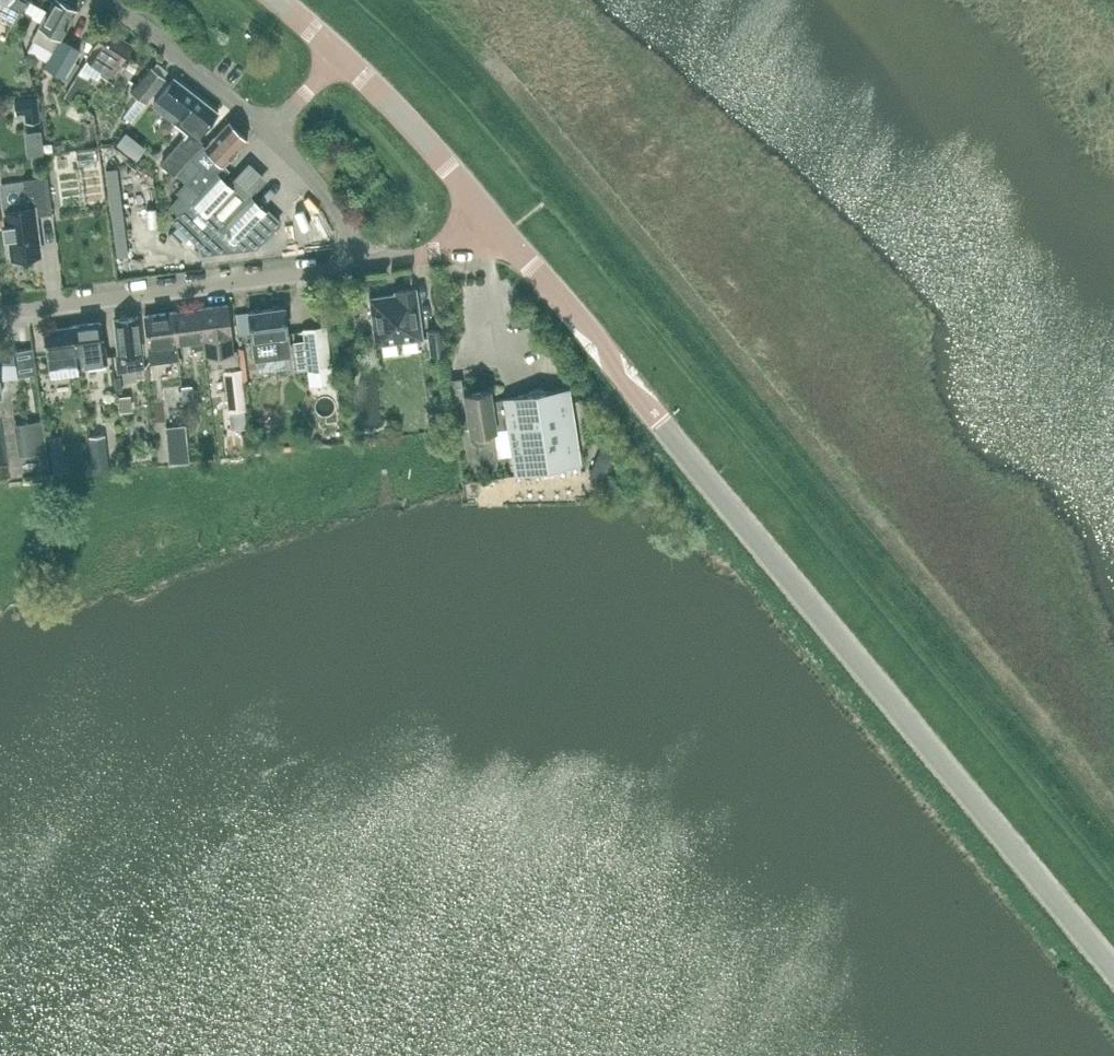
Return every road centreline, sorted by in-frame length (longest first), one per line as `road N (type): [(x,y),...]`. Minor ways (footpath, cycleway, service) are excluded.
road 1 (tertiary): [(1113,972),(486,215)]
road 2 (residential): [(371,264),(0,313)]
road 3 (tertiary): [(486,215),(434,149),(340,57)]
road 4 (residential): [(265,131),(107,0)]
road 5 (residential): [(371,264),(323,191),(265,131)]
road 6 (residential): [(486,215),(441,252),(371,264)]

